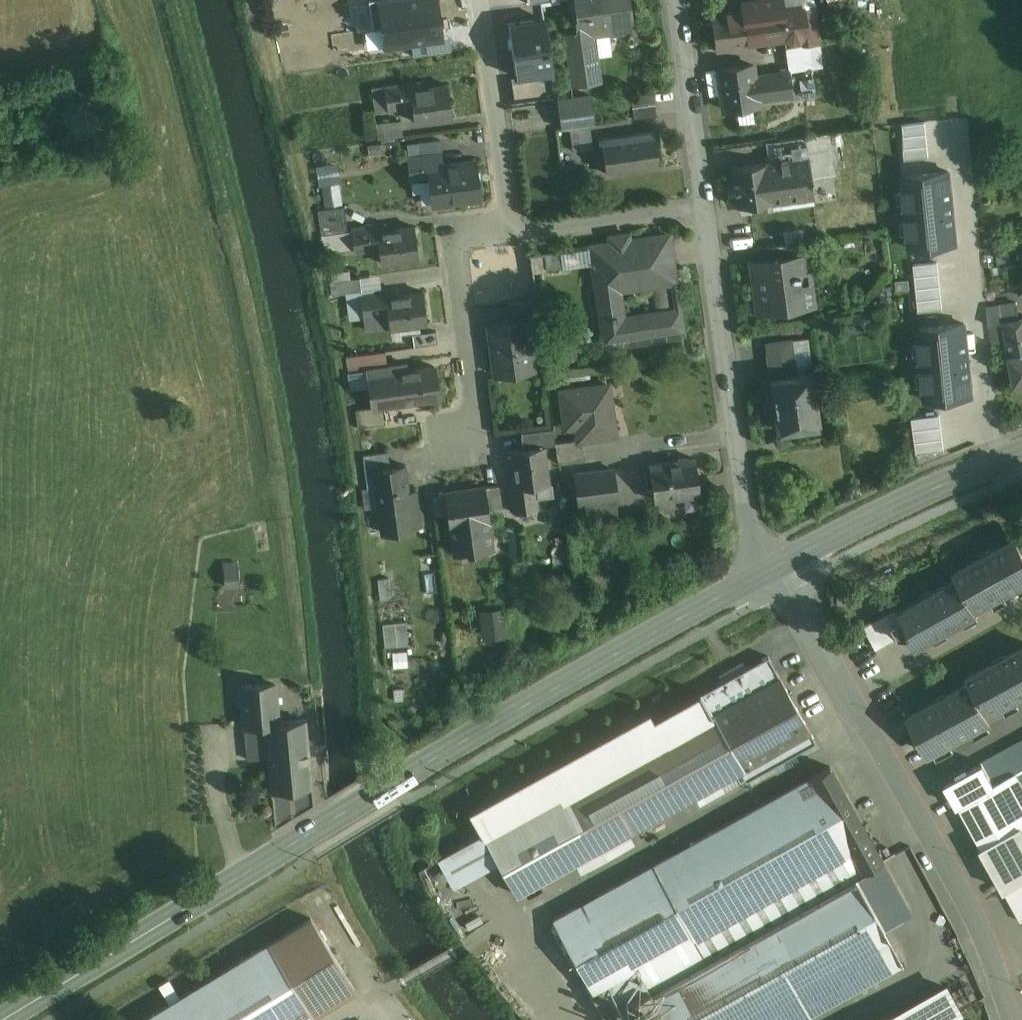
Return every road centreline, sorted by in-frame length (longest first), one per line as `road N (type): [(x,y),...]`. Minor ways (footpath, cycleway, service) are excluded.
road 1 (secondary): [(10,1019),(396,781),(770,569)]
road 2 (residential): [(1012,1019),(969,908),(770,569)]
road 3 (residential): [(706,209),(752,536),(770,569)]
road 4 (secondary): [(770,569),(1021,453)]
road 5 (residential): [(514,233),(465,239),(456,263),(470,389),(455,444)]
road 6 (residential): [(481,0),(514,233)]
road 7 (residential): [(676,0),(706,209)]
road 8 (residential): [(706,209),(514,233)]

